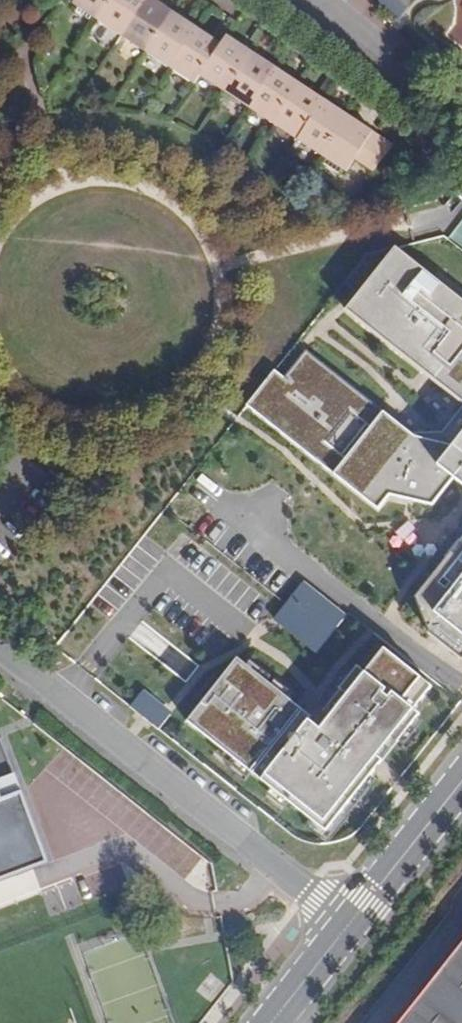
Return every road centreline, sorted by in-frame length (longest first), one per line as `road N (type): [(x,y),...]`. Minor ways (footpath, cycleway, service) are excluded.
road 1 (unclassified): [(347,920),(0,653)]
road 2 (residential): [(347,920),(461,780)]
road 3 (unclassified): [(341,22),(461,119)]
road 4 (residential): [(270,1022),(347,920)]

